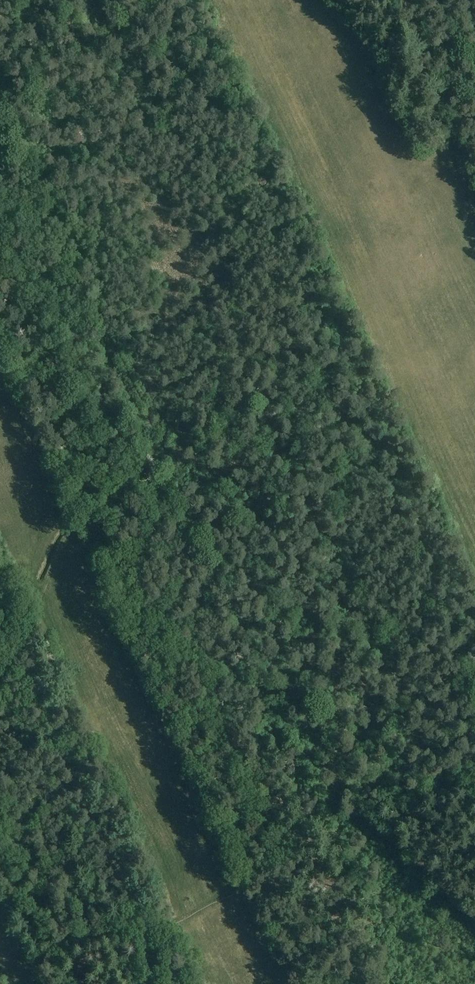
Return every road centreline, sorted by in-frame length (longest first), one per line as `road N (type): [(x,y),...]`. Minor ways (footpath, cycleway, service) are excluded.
road 1 (track): [(0,966),(17,946),(172,924),(245,889),(267,851),(344,815),(412,793),(474,794)]

